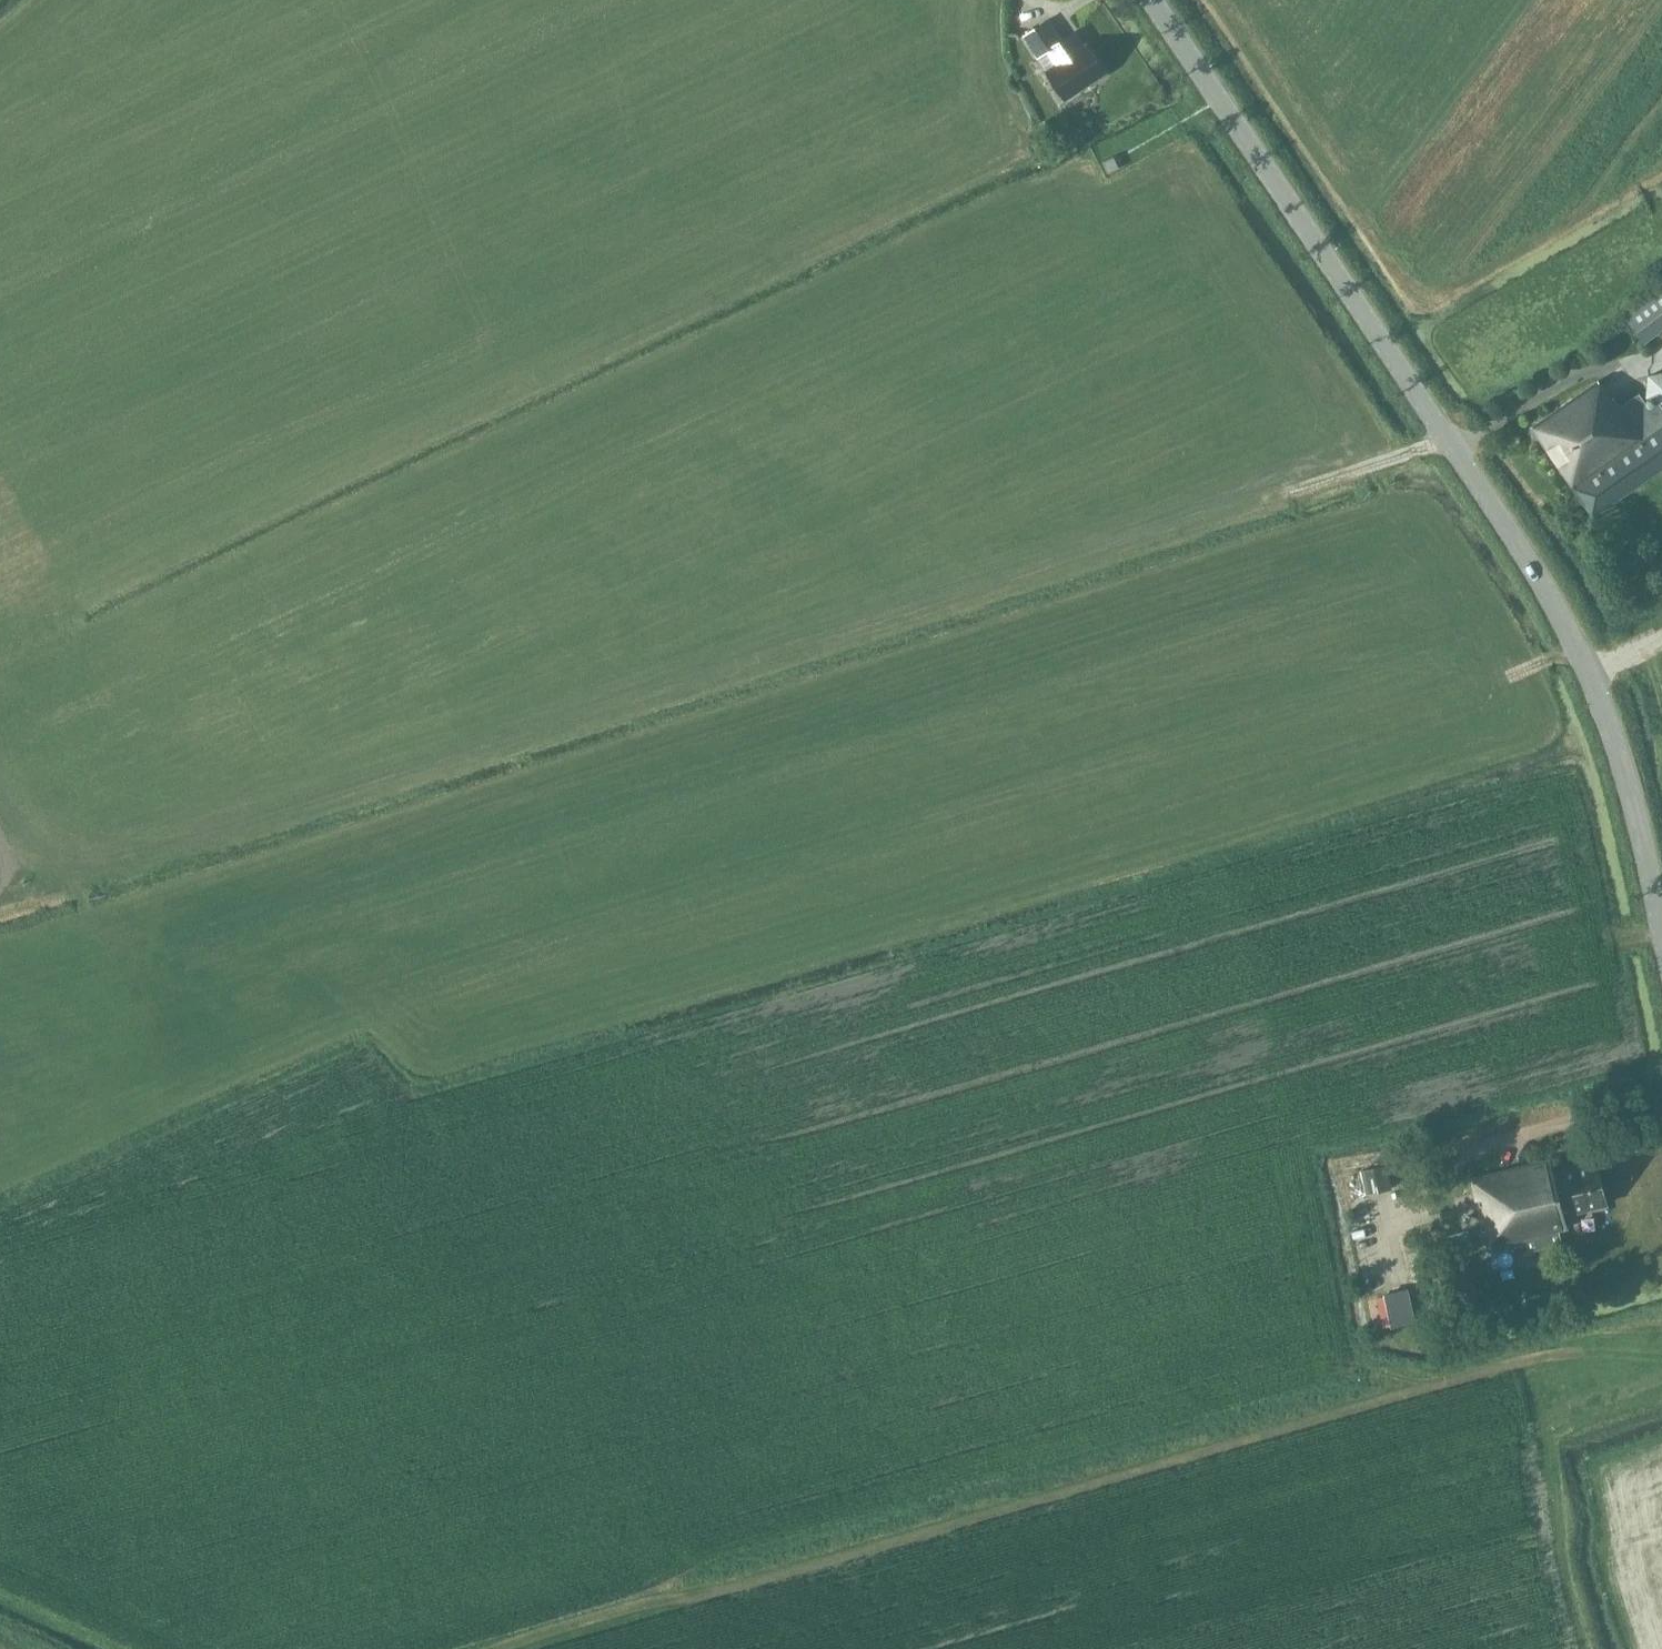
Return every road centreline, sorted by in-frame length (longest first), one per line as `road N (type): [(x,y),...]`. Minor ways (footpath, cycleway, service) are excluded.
road 1 (tertiary): [(1661,914),(1620,733),(1564,614),(1155,0)]
road 2 (track): [(1661,352),(1576,373),(1454,448)]

